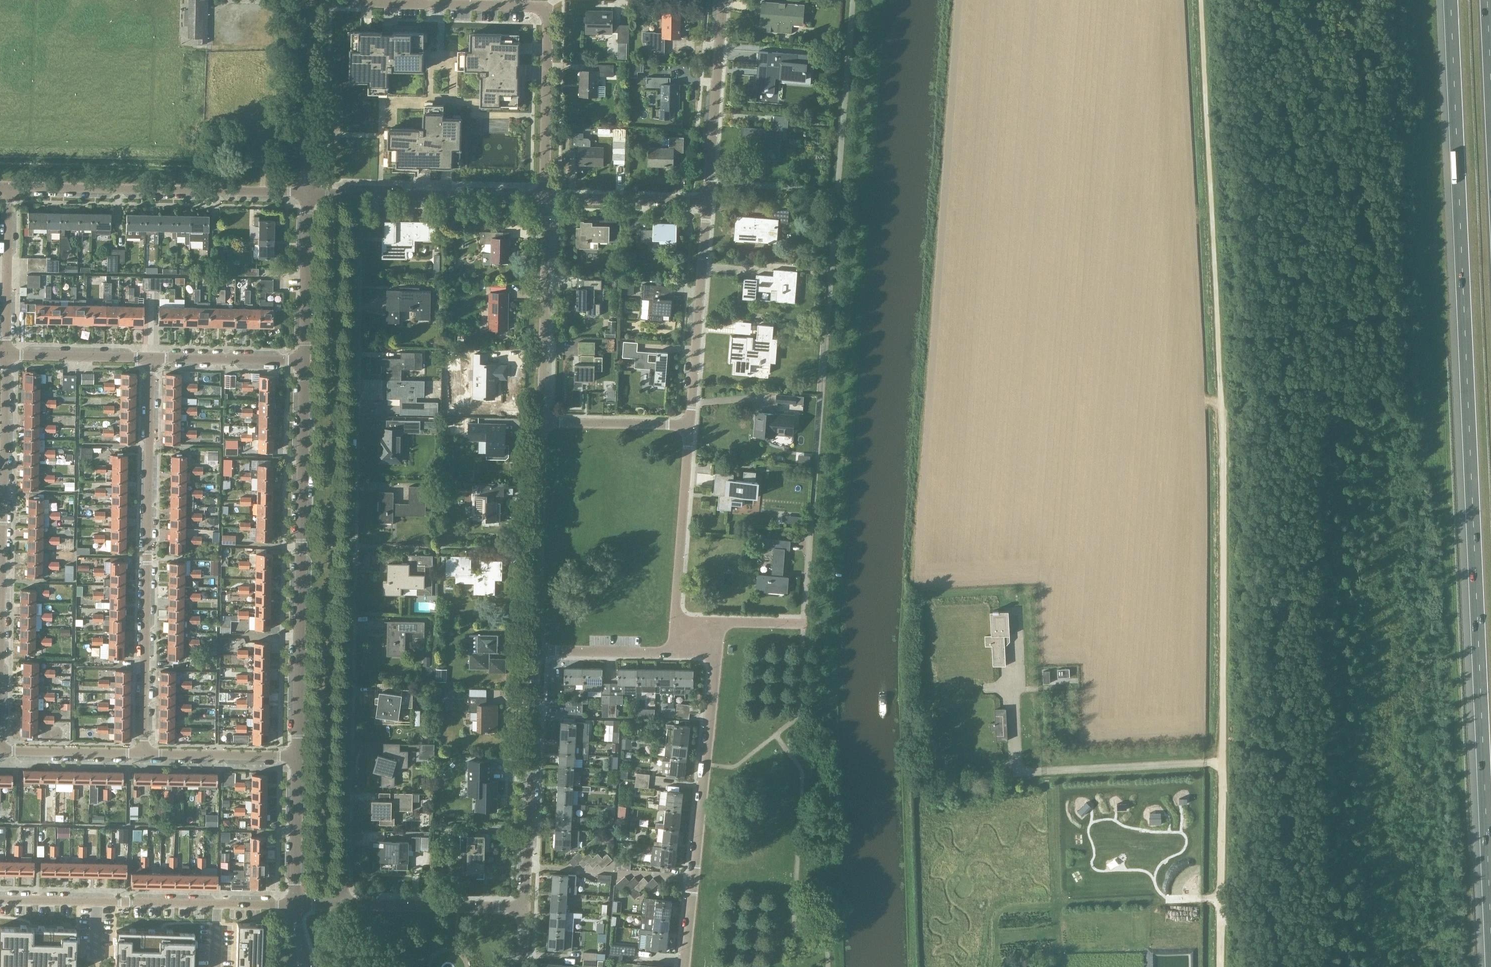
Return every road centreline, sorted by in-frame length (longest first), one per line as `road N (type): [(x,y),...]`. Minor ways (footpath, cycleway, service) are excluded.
road 1 (track): [(1200,0),(1221,410),(1220,966)]
road 2 (motorway): [(1450,0),(1490,946)]
road 3 (residential): [(344,904),(355,194)]
road 4 (unclassified): [(297,756),(304,360)]
road 5 (residential): [(143,753),(150,357)]
road 6 (residential): [(684,966),(716,652)]
road 7 (residential): [(295,904),(0,899)]
road 8 (unclassified): [(308,192),(25,186)]
road 9 (residential): [(524,907),(536,650)]
road 10 (residential): [(542,422),(536,650)]
road 11 (residential): [(690,425),(707,201)]
road 12 (residential): [(542,422),(545,198)]
road 13 (residential): [(707,201),(723,0)]
road 14 (residential): [(675,620),(690,425)]
road 15 (unclassified): [(308,192),(313,1)]
road 16 (residential): [(545,198),(355,194)]
road 17 (residential): [(545,198),(544,10)]
road 18 (residential): [(524,907),(344,904)]
road 19 (unclassified): [(304,360),(308,192)]
road 20 (residential): [(5,354),(8,186)]
road 21 (residential): [(707,201),(545,198)]
road 22 (residential): [(297,756),(143,753)]
road 23 (residential): [(304,360),(150,357)]
road 24 (residential): [(690,425),(542,422)]
road 25 (unclassified): [(295,904),(297,756)]
road 26 (residential): [(150,357),(5,354)]
road 27 (residential): [(143,753),(0,751)]
road 28 (residential): [(3,497),(5,354)]
road 29 (residential): [(536,650),(673,652)]
road 30 (residential): [(544,10),(419,3)]

